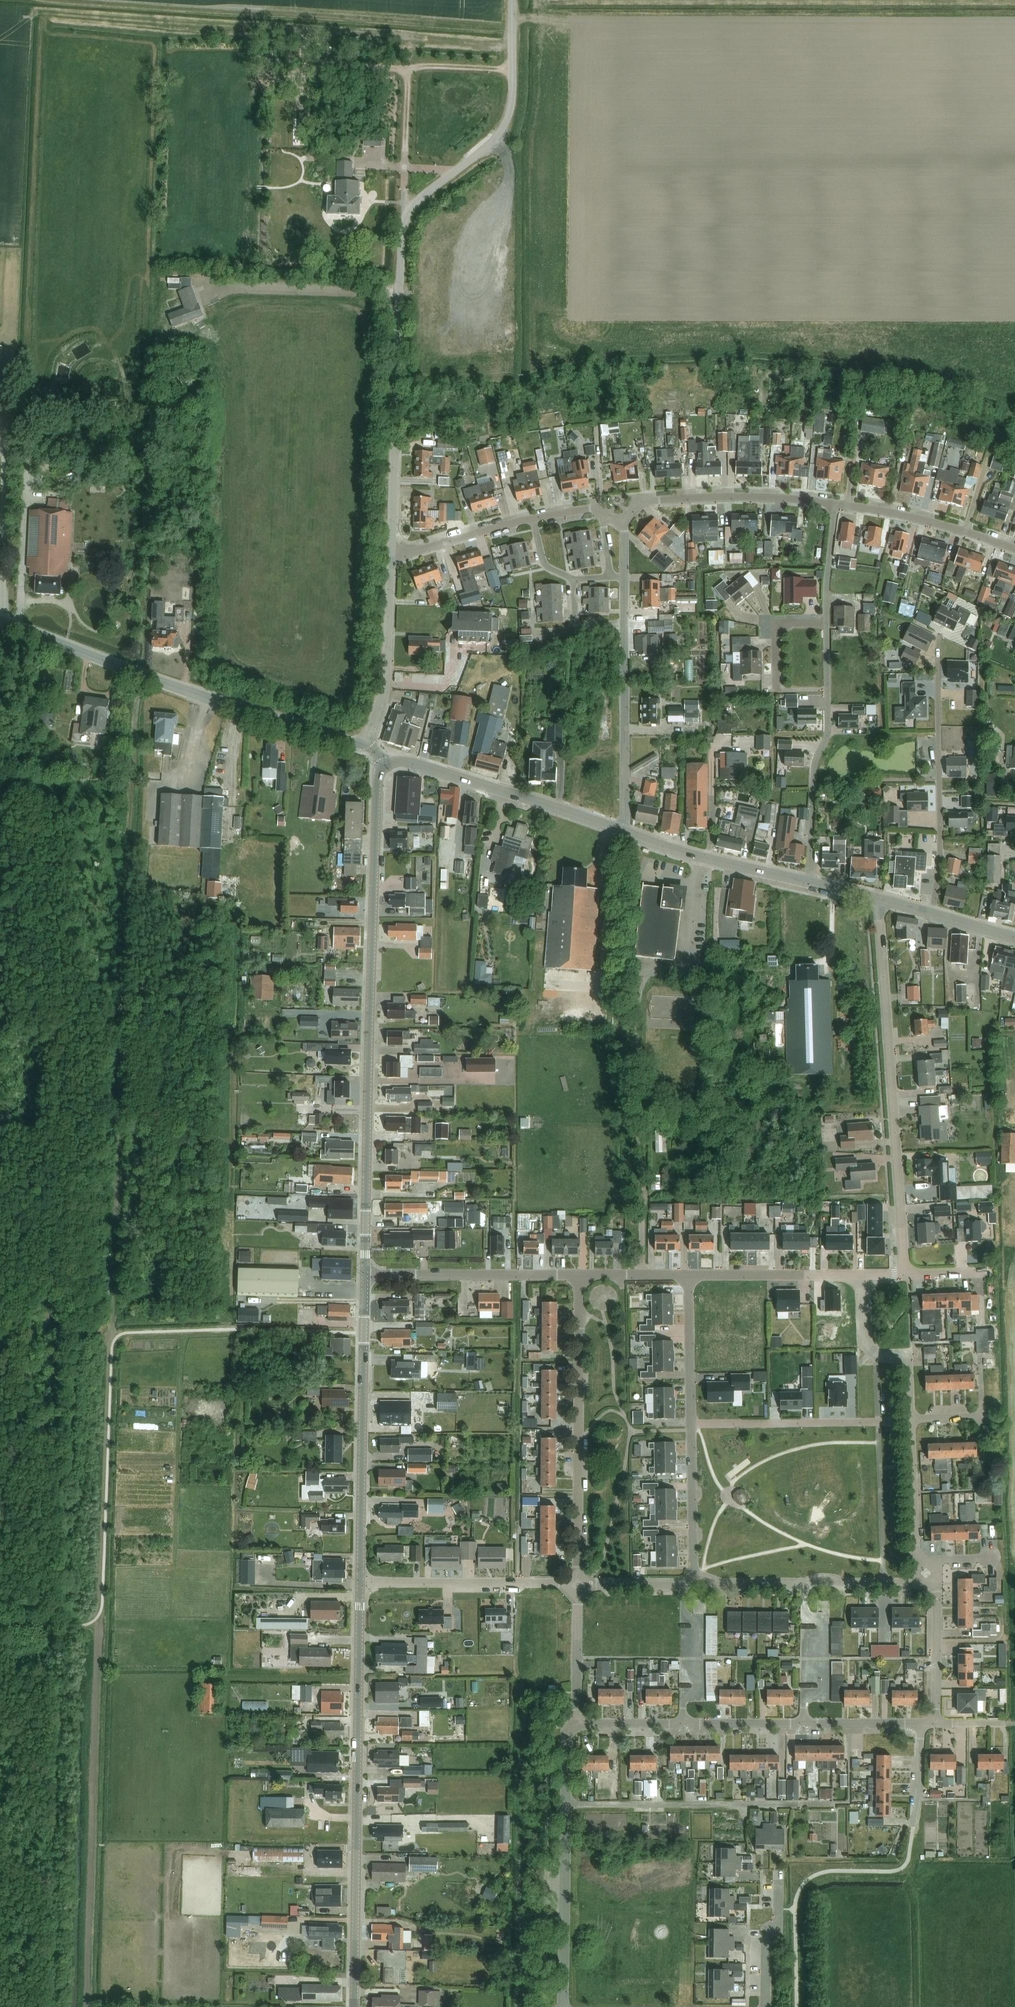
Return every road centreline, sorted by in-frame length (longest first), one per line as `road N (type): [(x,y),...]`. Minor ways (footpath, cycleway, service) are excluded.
road 1 (unclassified): [(392,559),(402,235),(423,197),(506,123),(513,0)]
road 2 (secondary): [(367,1275),(377,777),(387,763)]
road 3 (secondary): [(356,2006),(361,1583)]
road 4 (secondary): [(368,748),(0,621)]
road 5 (residential): [(837,504),(828,735),(817,761),(810,882)]
road 6 (residential): [(906,1274),(880,901)]
road 7 (residential): [(923,1724),(575,1728)]
road 8 (secondary): [(361,1583),(367,1275)]
road 9 (residential): [(579,1584),(580,1276)]
road 10 (residential): [(627,834),(624,528)]
road 11 (residential): [(563,2006),(568,1740),(575,1728)]
road 12 (residential): [(933,915),(942,854),(940,645)]
road 13 (secondary): [(627,834),(414,763),(387,763)]
road 14 (residential): [(624,528),(592,509),(392,559)]
road 15 (residential): [(837,504),(655,501),(633,512),(624,528)]
road 16 (residential): [(916,1584),(694,1584)]
road 17 (residential): [(692,1425),(911,1422)]
road 18 (residential): [(579,1584),(361,1583)]
road 19 (residential): [(580,1276),(367,1275)]
road 20 (unclassified): [(368,748),(387,685),(392,559)]
road 21 (secondary): [(810,882),(627,834)]
road 22 (residential): [(1014,549),(837,504)]
road 23 (residential): [(864,1276),(690,1275)]
road 24 (residential): [(911,1418),(903,1356),(876,1355),(866,1342),(864,1276)]
road 25 (residential): [(694,1584),(692,1425)]
road 26 (residential): [(692,1425),(690,1275)]
road 27 (residential): [(575,1728),(579,1584)]
road 28 (residential): [(937,1723),(939,1583)]
road 29 (residential): [(916,1560),(911,1422)]
road 30 (residential): [(765,2006),(780,1872)]

